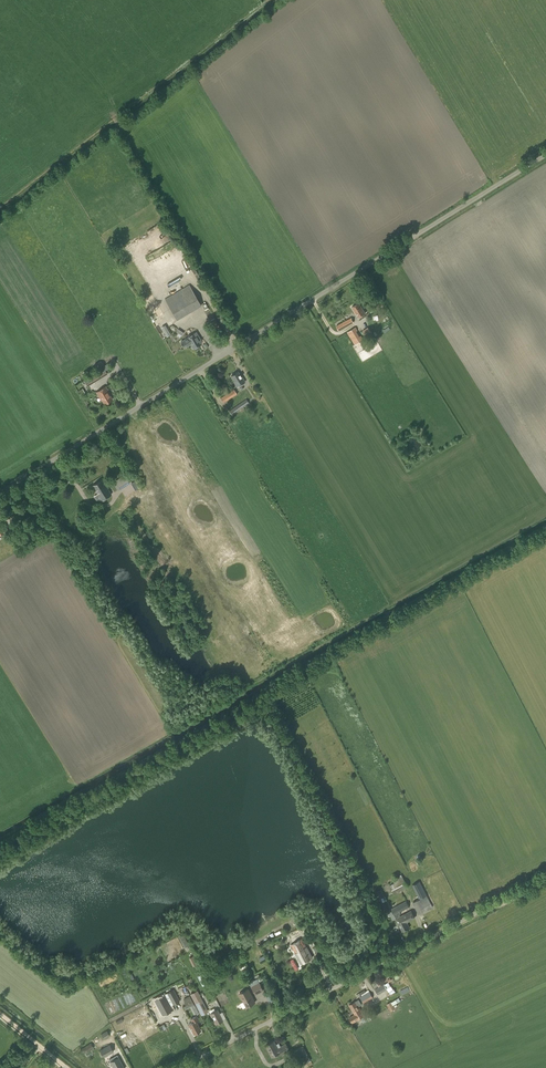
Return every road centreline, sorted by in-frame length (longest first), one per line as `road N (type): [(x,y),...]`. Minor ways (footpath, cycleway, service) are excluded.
road 1 (unclassified): [(0,493),(545,156)]
road 2 (unclassified): [(178,1067),(545,875)]

